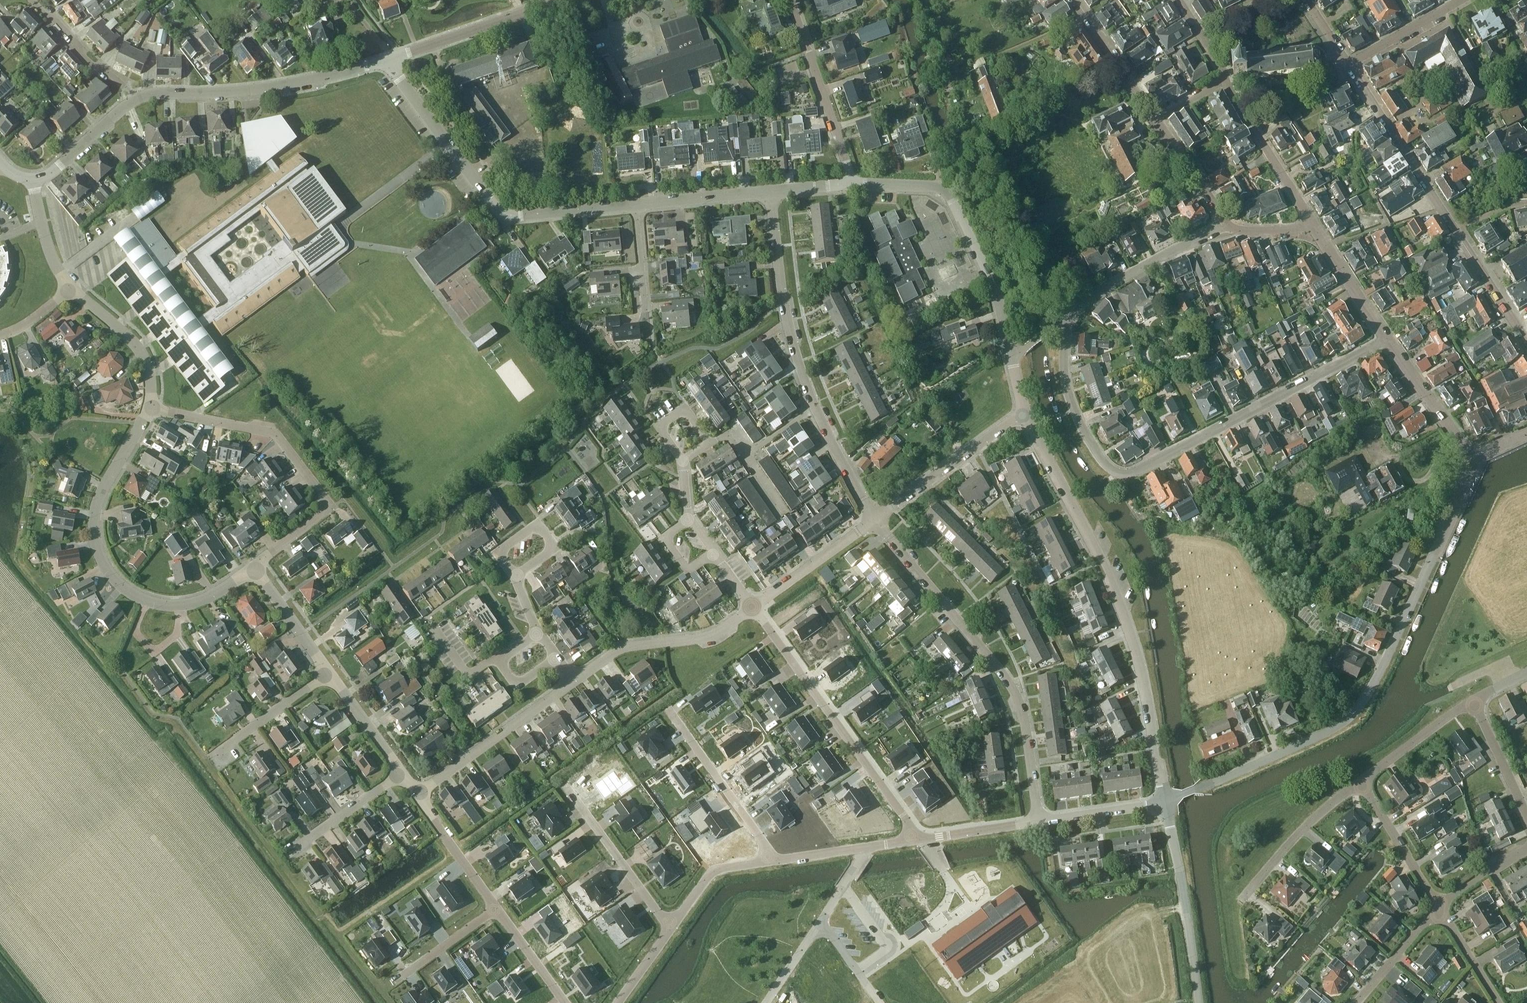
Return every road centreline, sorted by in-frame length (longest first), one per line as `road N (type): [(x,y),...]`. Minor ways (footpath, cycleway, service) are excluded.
road 1 (unclassified): [(1165,802),(1329,731),(1356,710),(1476,462)]
road 2 (residential): [(1387,339),(1126,474),(1088,441),(1071,401),(1069,318)]
road 3 (tertiary): [(1165,802),(1134,645),(1102,560),(1025,414)]
road 4 (residential): [(1039,821),(1025,722),(1009,683),(874,521)]
road 5 (residential): [(874,521),(815,411),(795,350),(770,191)]
road 6 (residential): [(1526,341),(1348,64)]
road 7 (tertiary): [(635,205),(514,216),(495,209),(386,60)]
road 8 (residential): [(252,567),(330,507),(275,433),(149,408)]
road 9 (residential): [(921,839),(752,607)]
road 10 (tertiary): [(1011,358),(991,283),(950,194),(936,186),(853,185)]
road 11 (tertiary): [(386,60),(235,92),(140,97)]
road 12 (residential): [(146,600),(112,576),(93,527),(101,488),(149,408)]
road 13 (tertiary): [(1199,1002),(1165,802)]
road 14 (residential): [(575,681),(619,649),(707,636),(752,607)]
road 15 (residential): [(416,795),(575,681)]
road 16 (unclassified): [(853,185),(791,0)]
road 17 (residential): [(874,521),(1025,414)]
road 18 (tertiary): [(561,0),(386,60)]
road 19 (residential): [(1227,224),(1113,285),(1069,318)]
road 20 (residential): [(564,784),(670,929)]
road 21 (residential): [(672,715),(776,860)]
road 22 (residential): [(1243,898),(1308,824),(1361,781)]
road 23 (residential): [(1310,222),(1226,82)]
road 24 (residential): [(1476,462),(1387,339)]
road 25 (residential): [(149,408),(139,350),(71,288)]
road 26 (residential): [(752,607),(874,521)]
road 27 (residential): [(140,97),(92,66),(29,0)]
road 28 (residential): [(1159,121),(1074,0)]
road 29 (residential): [(210,758),(329,673)]
road 30 (residential): [(1438,905),(1361,781)]
road 31 (residential): [(1387,339),(1310,222)]
road 32 (residential): [(416,795),(498,908)]
road 33 (residential): [(288,854),(401,773)]
road 34 (residential): [(1361,781),(1472,701)]
road 35 (tertiary): [(140,97),(58,168),(32,179)]
road 36 (tertiary): [(770,191),(635,205)]
road 37 (residential): [(670,929),(717,870),(776,860)]
road 38 (residential): [(329,673),(252,567)]
road 39 (residential): [(1348,64),(1461,0)]
road 40 (residential): [(1438,905),(1355,1002)]
road 41 (residential): [(1039,821),(1165,802)]
road 42 (residential): [(539,632),(500,660),(517,685),(557,657)]
road 43 (residential): [(1472,701),(1526,816)]
road 44 (residential): [(395,981),(498,908)]
road 45 (residential): [(1227,224),(1159,121)]
road 46 (residential): [(401,773),(329,673)]
road 47 (residential): [(146,600),(134,629),(153,652),(177,633),(180,605)]
road 48 (residential): [(921,839),(1039,821)]

